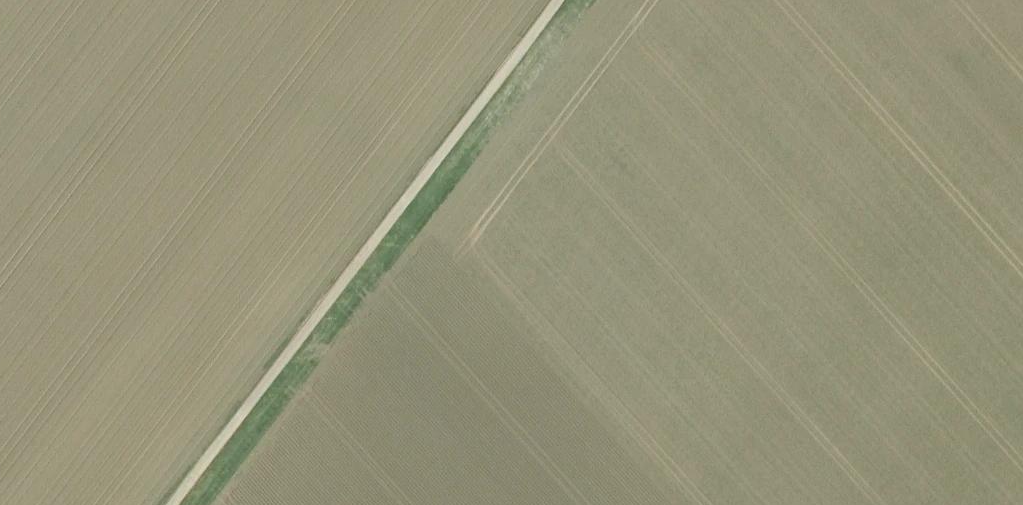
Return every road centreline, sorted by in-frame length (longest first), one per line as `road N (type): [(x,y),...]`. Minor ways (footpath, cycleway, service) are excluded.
road 1 (track): [(177,504),(561,0)]

